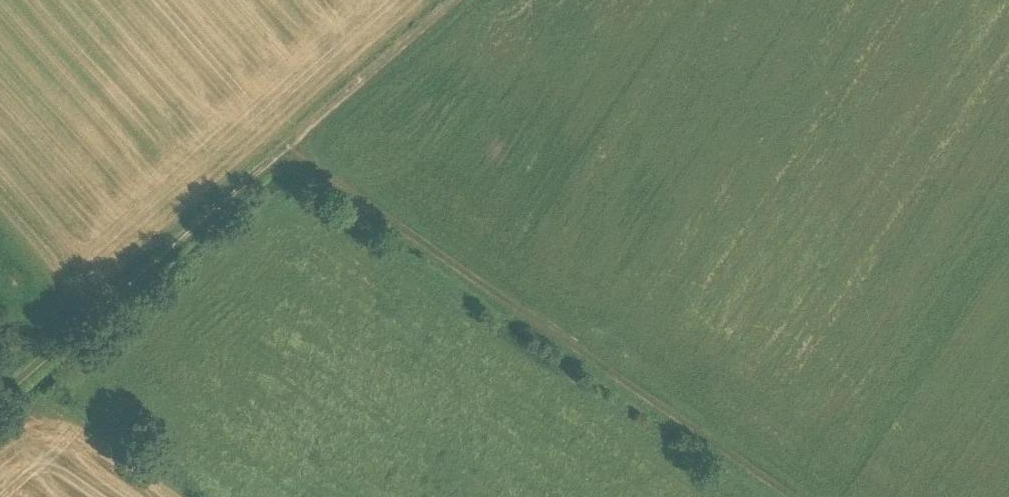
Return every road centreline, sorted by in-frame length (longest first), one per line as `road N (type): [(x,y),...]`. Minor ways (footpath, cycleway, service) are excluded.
road 1 (track): [(0,406),(460,0)]
road 2 (track): [(295,149),(786,496)]

